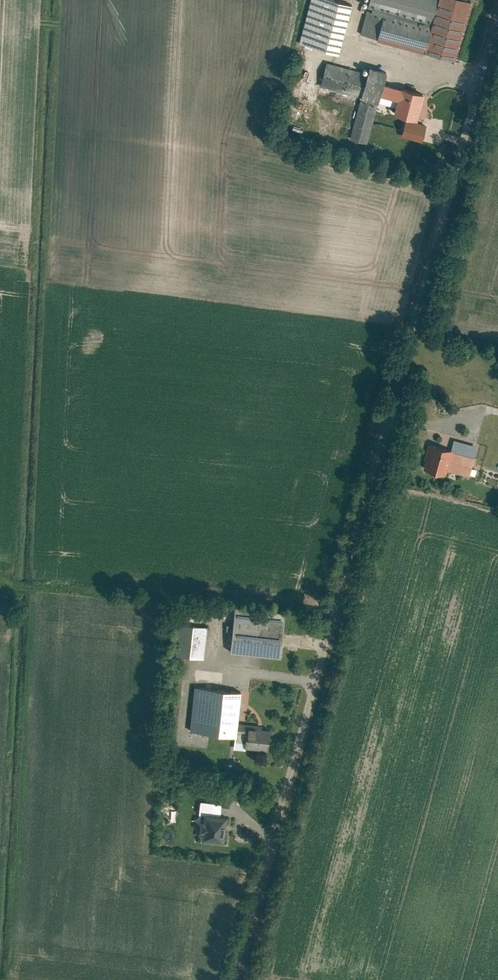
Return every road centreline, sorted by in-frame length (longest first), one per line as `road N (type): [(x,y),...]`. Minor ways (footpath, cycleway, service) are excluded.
road 1 (unclassified): [(497,16),(235,979)]

